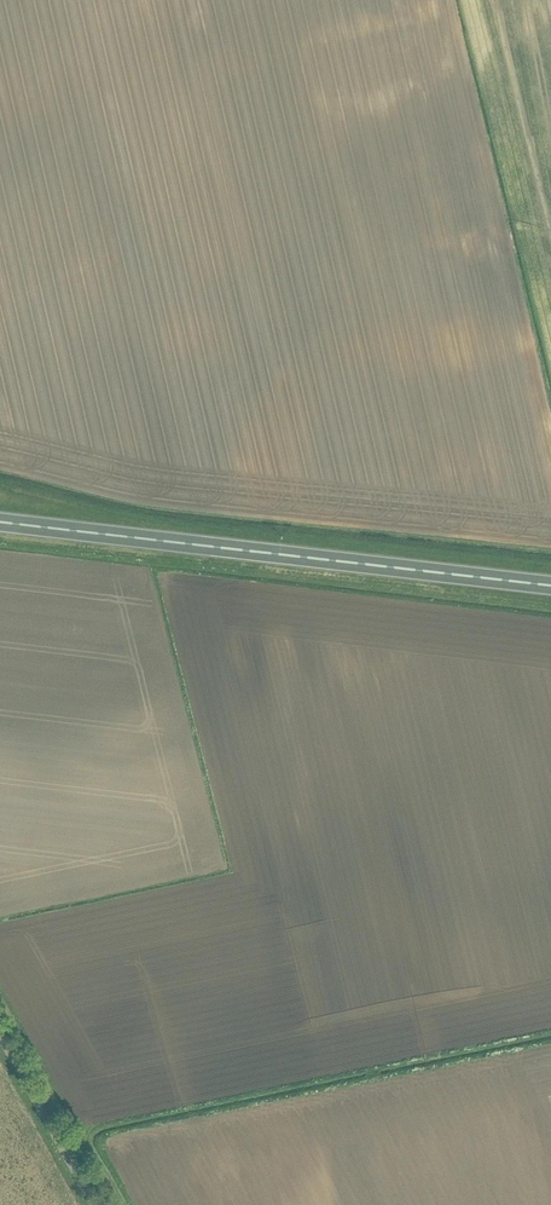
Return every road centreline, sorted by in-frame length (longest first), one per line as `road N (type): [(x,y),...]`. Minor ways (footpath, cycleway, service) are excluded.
road 1 (trunk): [(550,585),(0,522)]
road 2 (unclassified): [(0,1033),(95,1204)]

